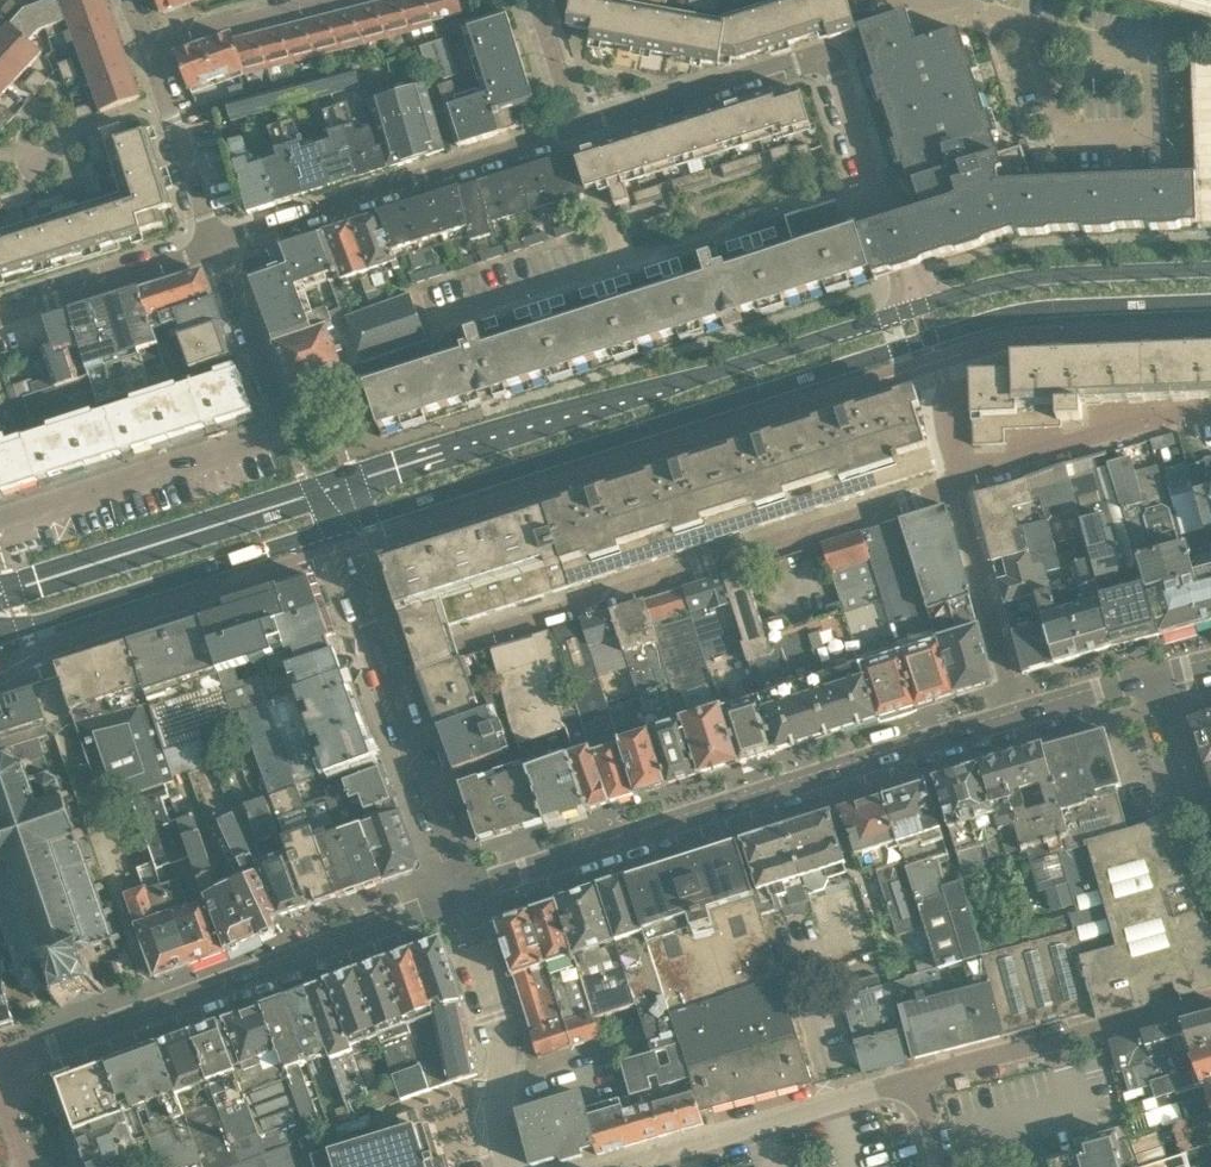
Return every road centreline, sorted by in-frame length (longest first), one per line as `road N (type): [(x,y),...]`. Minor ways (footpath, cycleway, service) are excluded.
road 1 (secondary): [(920,308),(0,593)]
road 2 (residential): [(381,664),(954,486)]
road 3 (residential): [(461,899),(1024,717)]
road 4 (residential): [(920,308),(897,225),(871,181),(827,59),(577,128)]
road 5 (residential): [(0,1070),(461,899)]
road 6 (residential): [(216,245),(577,128)]
road 7 (secondary): [(0,634),(335,529)]
road 8 (residential): [(438,318),(623,259),(577,128)]
road 9 (residential): [(916,1081),(605,1166)]
road 10 (residential): [(916,1081),(1210,998)]
road 11 (secondary): [(1210,270),(1063,274),(920,308)]
road 12 (residential): [(508,1166),(497,1104),(501,1025),(461,899)]
road 13 (residential): [(964,471),(1137,422),(1210,413)]
road 14 (residential): [(381,664),(461,899)]
road 15 (residential): [(1024,717),(954,486)]
road 16 (residential): [(0,314),(216,245)]
road 17 (residential): [(216,245),(144,45)]
road 18 (residential): [(322,0),(144,45)]
road 19 (residential): [(275,404),(216,245)]
road 20 (residential): [(1159,679),(1210,836)]
road 21 (residential): [(335,529),(381,664)]
road 22 (residential): [(1024,717),(1159,679)]
road 23 (residential): [(577,128),(530,0)]

